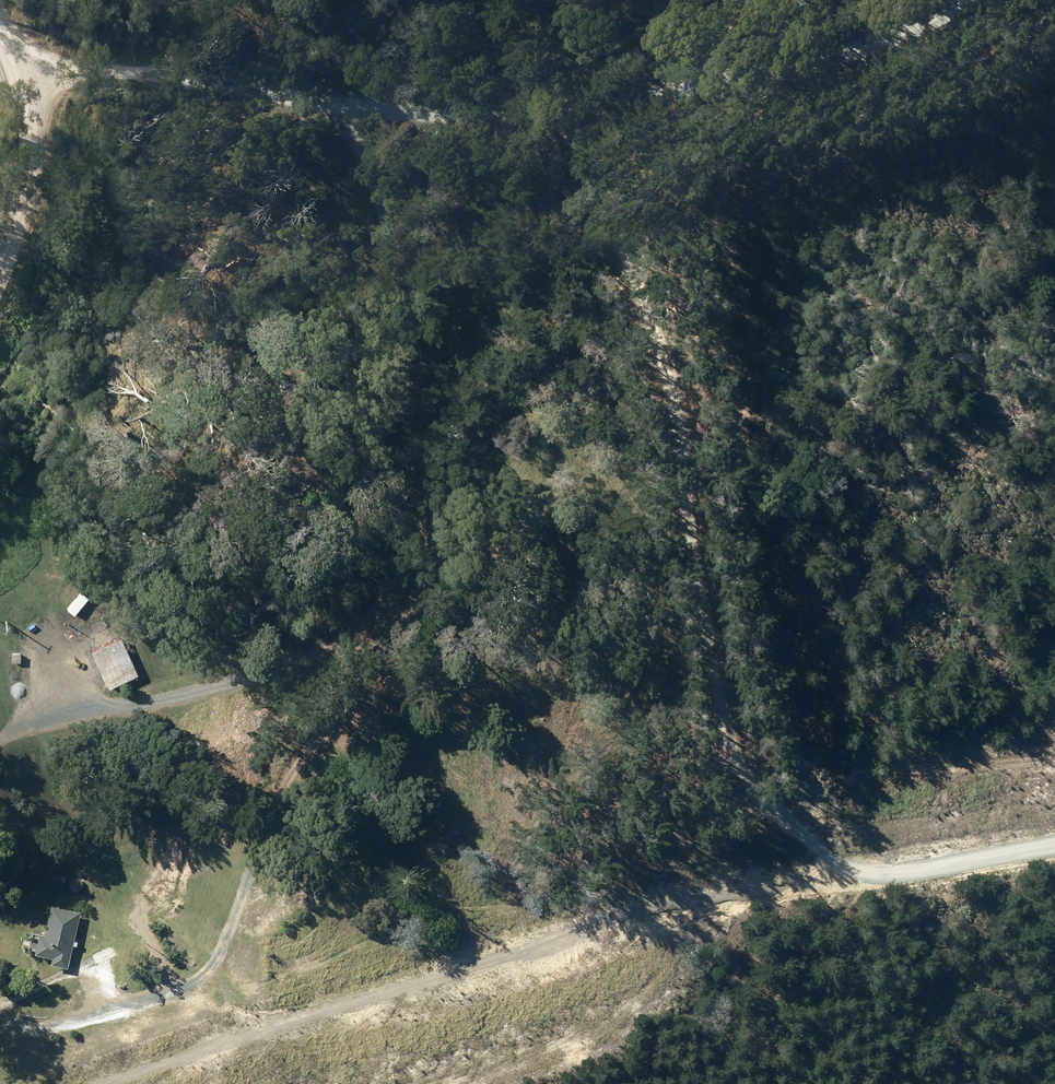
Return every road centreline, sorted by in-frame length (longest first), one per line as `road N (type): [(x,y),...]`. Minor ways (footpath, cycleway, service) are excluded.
road 1 (track): [(837,878),(812,838),(747,787),(673,478),(676,446),(741,416),(751,387),(743,295),(717,220),(722,197),(745,181),(992,94),(1054,59)]
road 2 (track): [(1054,843),(573,928),(103,1083)]
road 3 (unclassified): [(0,742),(120,693),(268,660),(361,599),(405,502),(352,223),(343,154),(350,113)]
road 4 (unclassified): [(931,0),(757,74),(608,106),(350,113)]
road 5 (track): [(676,446),(669,374),(635,291),(596,227),(574,107)]
road 6 (unclassified): [(350,113),(146,74),(28,79)]
road 7 (unclassified): [(0,268),(23,206),(28,79)]

